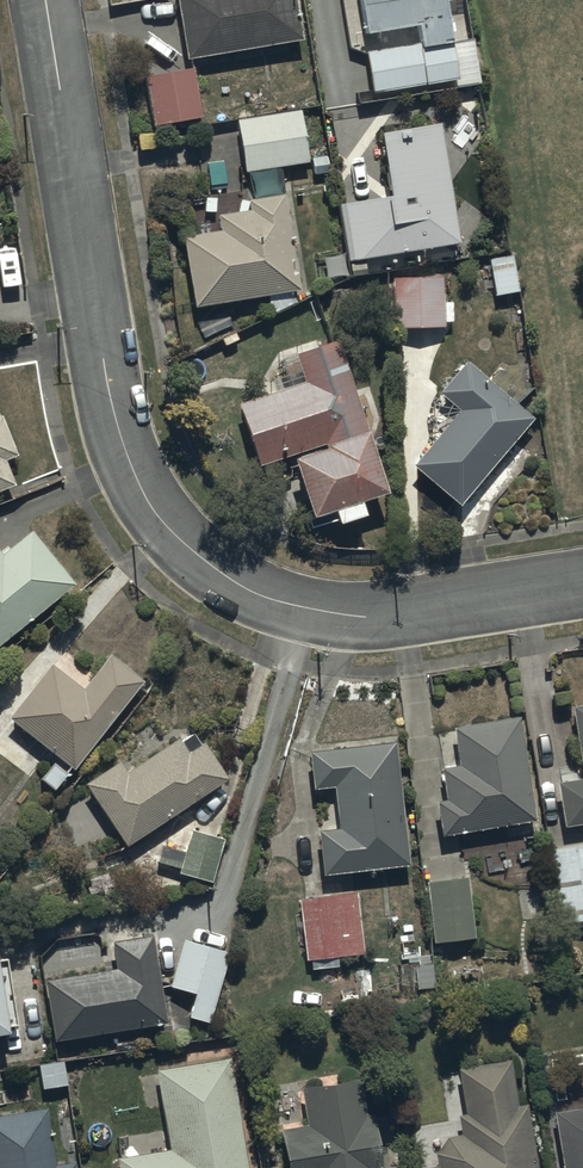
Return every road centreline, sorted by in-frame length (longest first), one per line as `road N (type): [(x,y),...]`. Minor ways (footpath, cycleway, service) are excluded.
road 1 (residential): [(582,586),(429,612),(350,615),(270,597),(205,562),(157,515),(125,459),(111,402),(46,0)]

